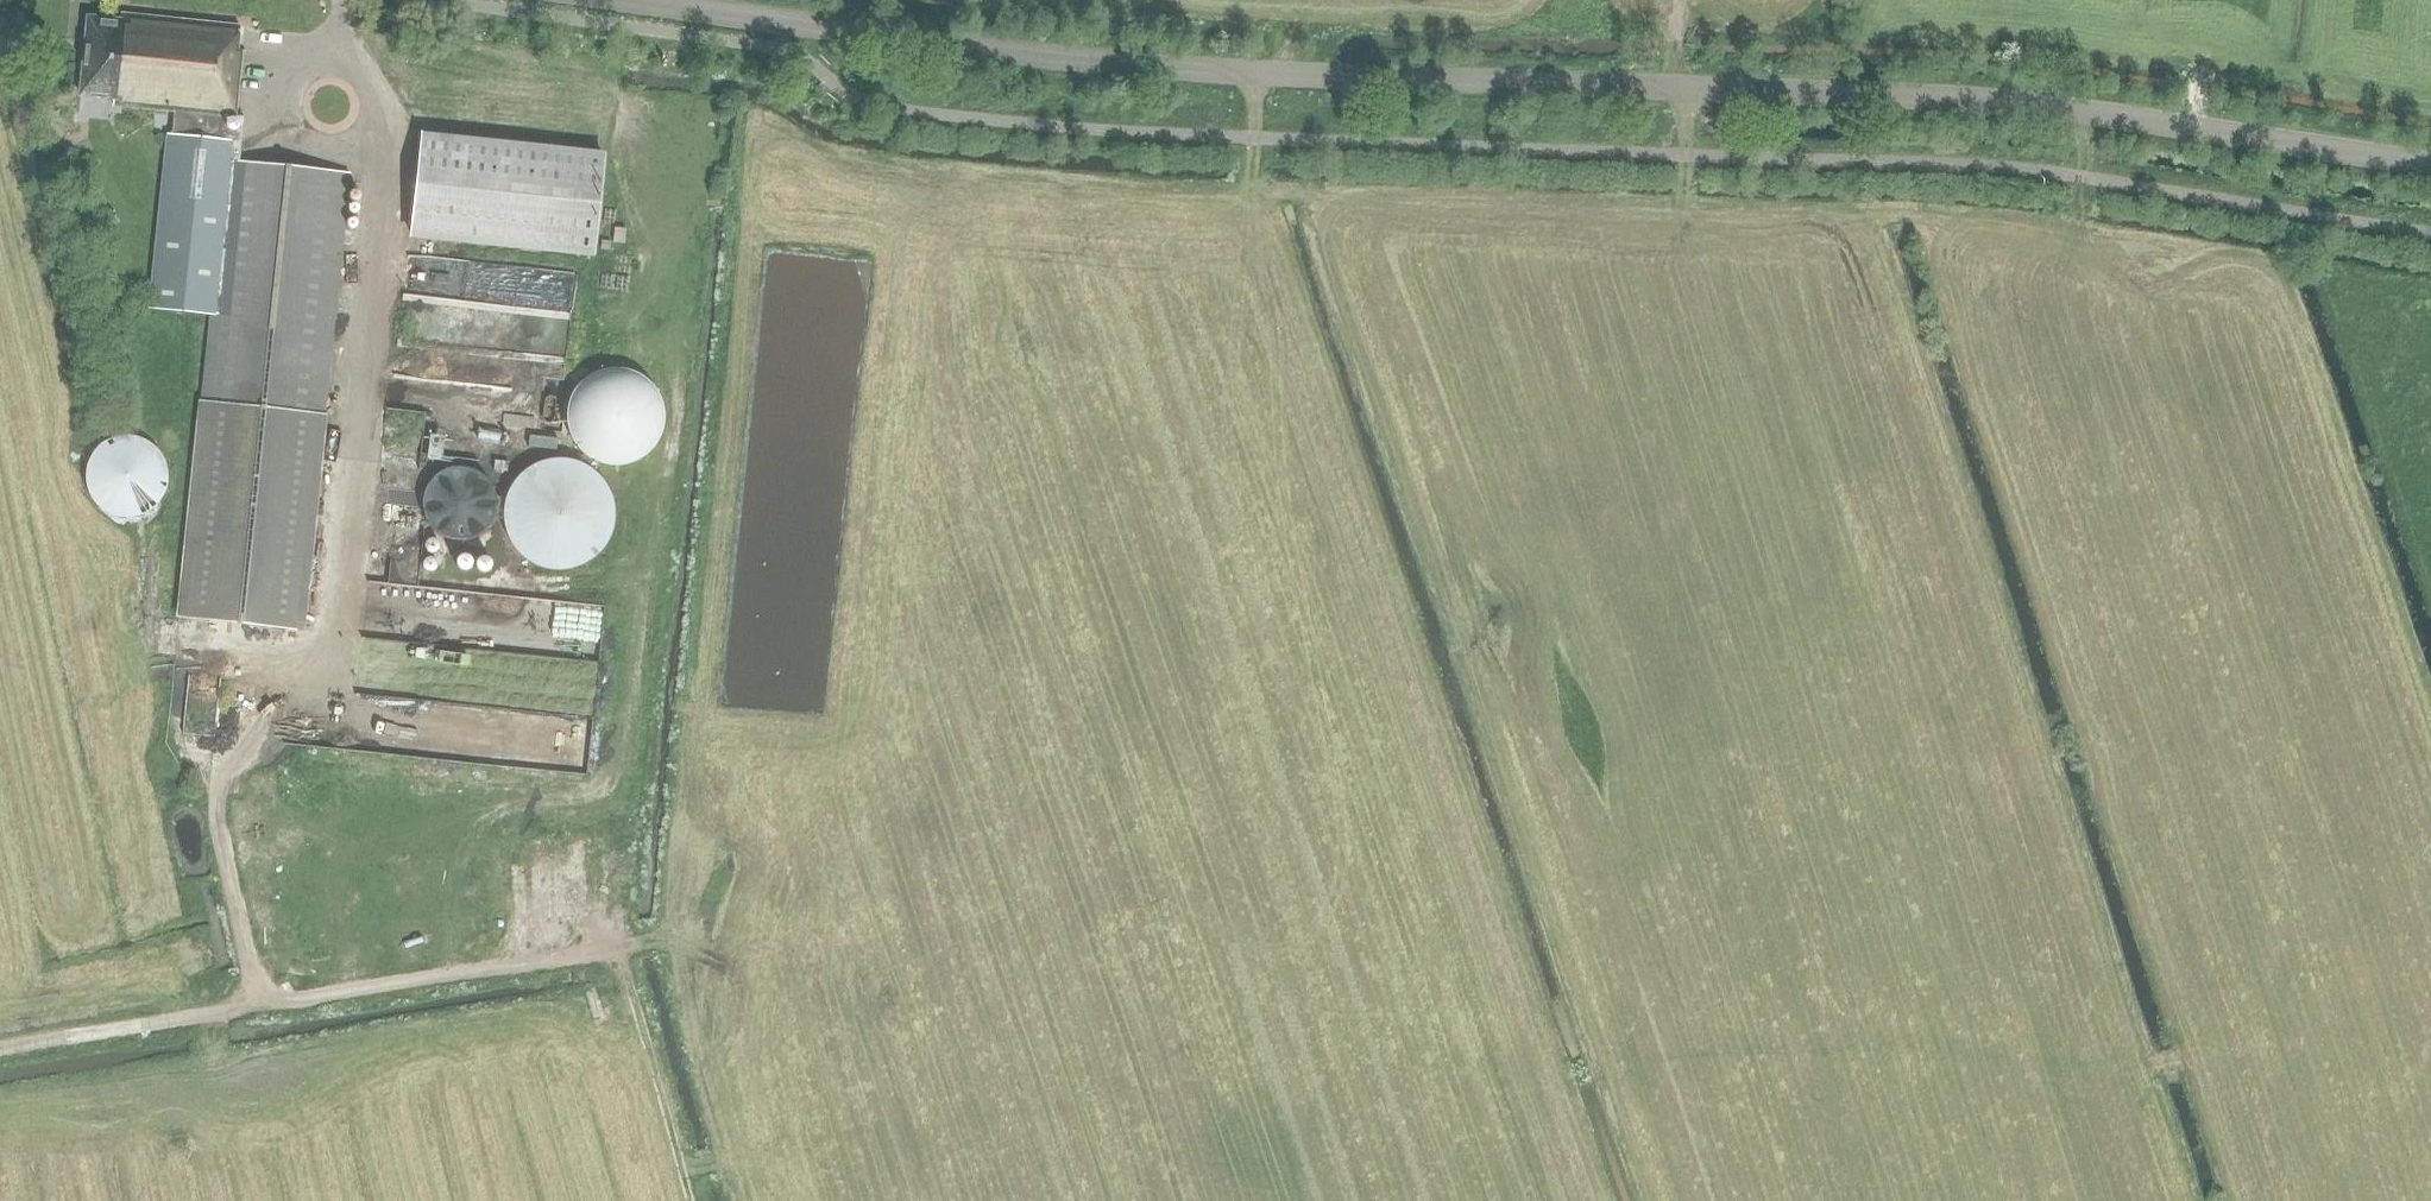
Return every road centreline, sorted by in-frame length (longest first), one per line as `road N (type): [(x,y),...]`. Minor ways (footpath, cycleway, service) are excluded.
road 1 (tertiary): [(2430,177),(1907,106),(1452,99),(671,0)]

